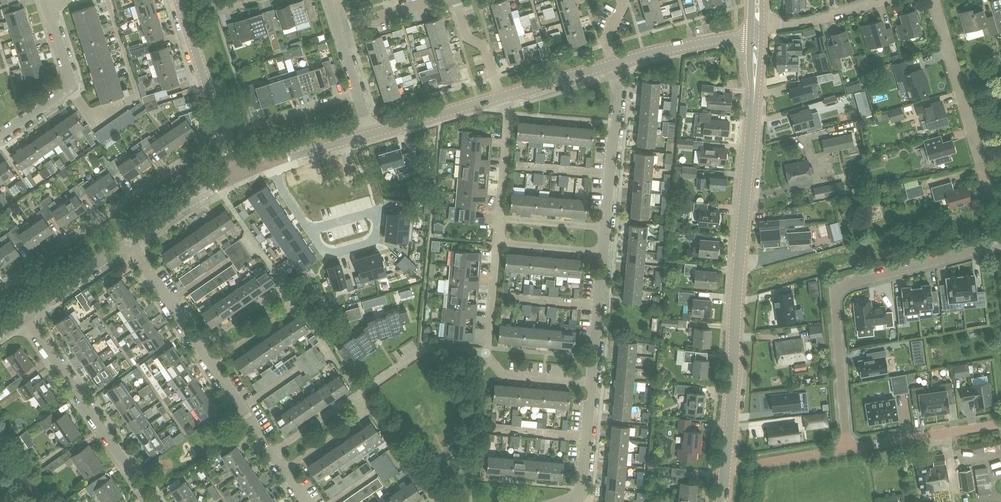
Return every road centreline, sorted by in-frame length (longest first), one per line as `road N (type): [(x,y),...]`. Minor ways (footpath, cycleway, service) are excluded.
road 1 (secondary): [(726,467),(756,36)]
road 2 (residential): [(847,450),(838,292),(1000,243)]
road 3 (residential): [(0,288),(223,136)]
road 4 (residential): [(23,315),(151,501)]
road 5 (residential): [(210,365),(283,314),(285,298),(271,297),(198,347)]
road 6 (residential): [(991,198),(934,0)]
road 7 (residential): [(0,135),(67,83),(44,5)]
road 8 (residential): [(605,228),(612,64)]
road 9 (residential): [(1000,425),(847,450)]
road 10 (residential): [(355,400),(423,350),(486,353)]
road 11 (unclassified): [(612,64),(756,36)]
road 12 (unclassified): [(223,136),(179,0)]
road 13 (residential): [(223,136),(357,93)]
road 14 (unclassified): [(370,135),(499,97)]
road 15 (residential): [(757,26),(811,21),(885,0)]
road 16 (residential): [(562,501),(581,489),(591,382)]
road 17 (residential): [(591,382),(603,253)]
road 18 (unclassified): [(23,315),(128,243)]
road 19 (unclassified): [(128,243),(236,177)]
road 20 (residential): [(128,243),(198,347)]
road 21 (residential): [(498,219),(508,121),(502,96)]
road 22 (residential): [(847,450),(726,467)]

